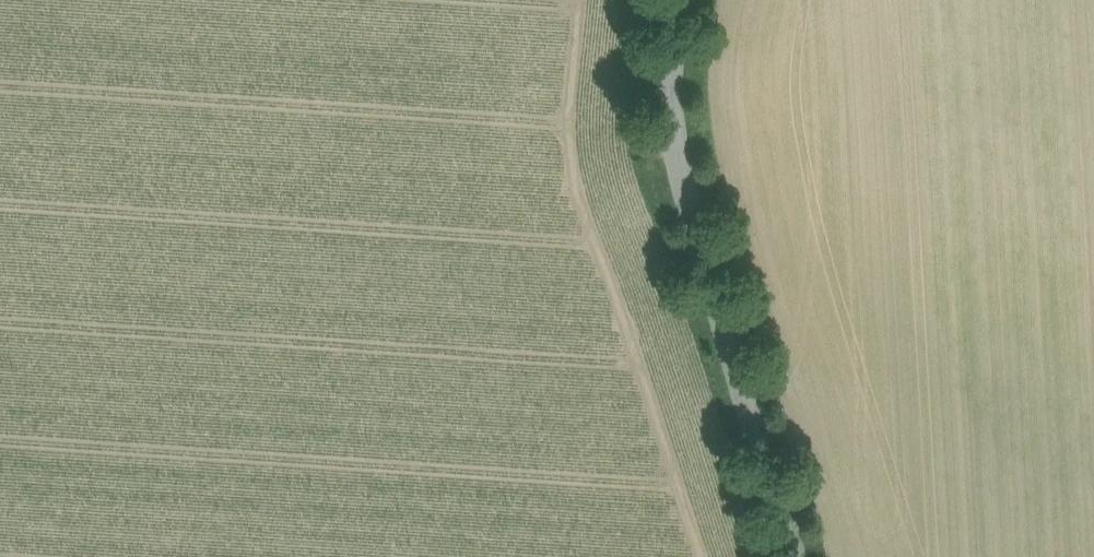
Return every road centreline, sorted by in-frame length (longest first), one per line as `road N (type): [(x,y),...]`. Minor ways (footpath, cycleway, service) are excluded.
road 1 (tertiary): [(679,0),(676,151),(796,556)]

